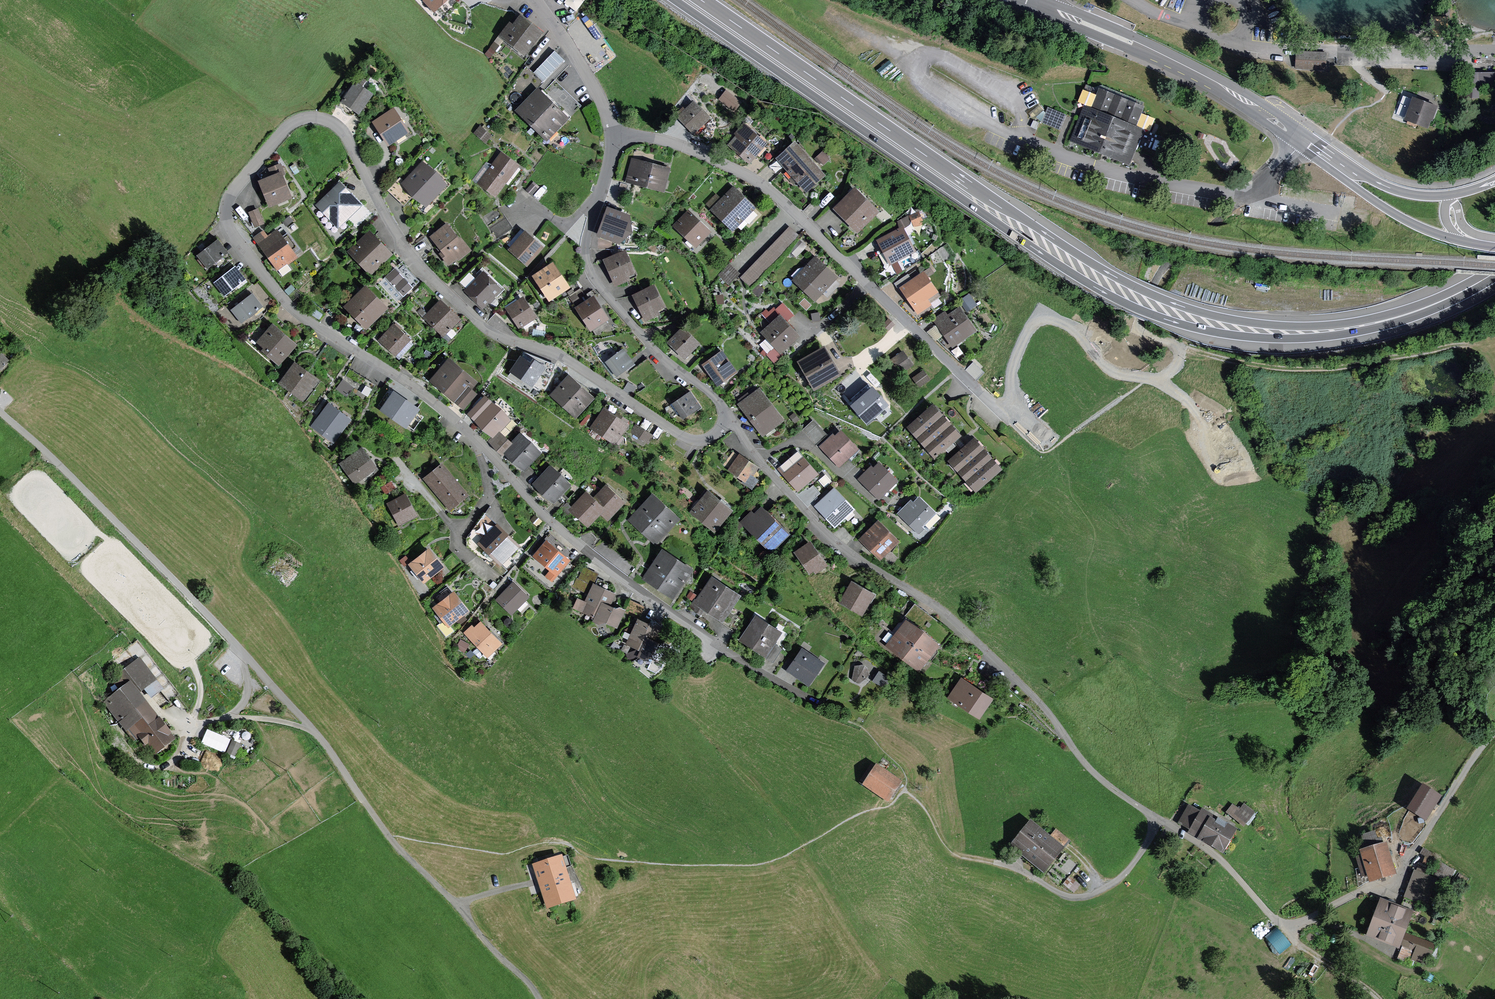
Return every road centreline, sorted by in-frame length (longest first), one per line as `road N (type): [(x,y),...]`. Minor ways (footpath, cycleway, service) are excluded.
road 1 (residential): [(817,701),(629,583),(555,527),(427,395),(309,322),(239,246),(228,200),(291,121),(324,118),(352,146),(400,241),(486,327),(555,352),(682,436),(705,439),(725,415)]
road 2 (residential): [(725,415),(830,540),(982,643),(1043,704),(1092,770),(1218,856),(1286,924),(1399,878),(1494,729)]
road 3 (trunk): [(675,0),(1029,245),(1135,297)]
road 4 (trunk): [(1135,297),(701,0)]
road 5 (residential): [(608,132),(674,143),(752,179),(1010,420)]
road 6 (trunk): [(1494,272),(1401,316),(1309,332),(1225,326),(1135,297)]
road 7 (residential): [(608,132),(588,266),(662,361),(725,415)]
road 8 (primary): [(1026,0),(1208,80),(1310,145)]
road 9 (track): [(1177,347),(1243,364),(1343,366),(1459,336)]
road 10 (track): [(960,856),(1019,869),(1061,892),(1091,895),(1120,878),(1159,819)]
road 11 (primary): [(1310,145),(1396,214),(1482,241)]
road 12 (primary): [(1451,195),(1395,190),(1310,145)]
road 13 (residential): [(536,0),(597,95),(608,132)]
road 14 (track): [(312,729),(226,716),(189,732)]
road 15 (track): [(1379,998),(1296,940),(1286,924)]

